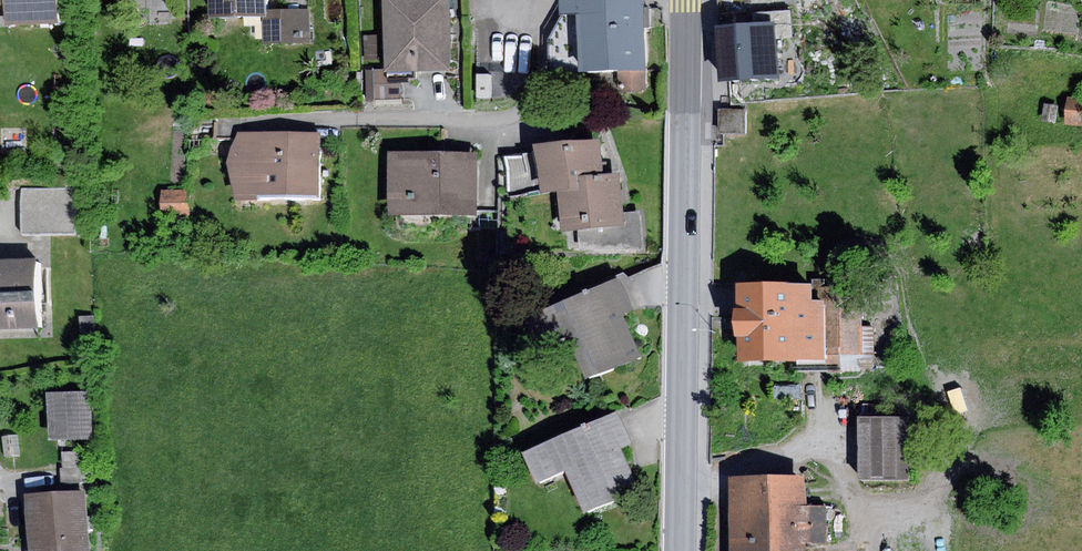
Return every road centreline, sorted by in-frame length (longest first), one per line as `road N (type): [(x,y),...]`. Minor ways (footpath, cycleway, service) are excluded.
road 1 (primary): [(679,550),(686,0)]

